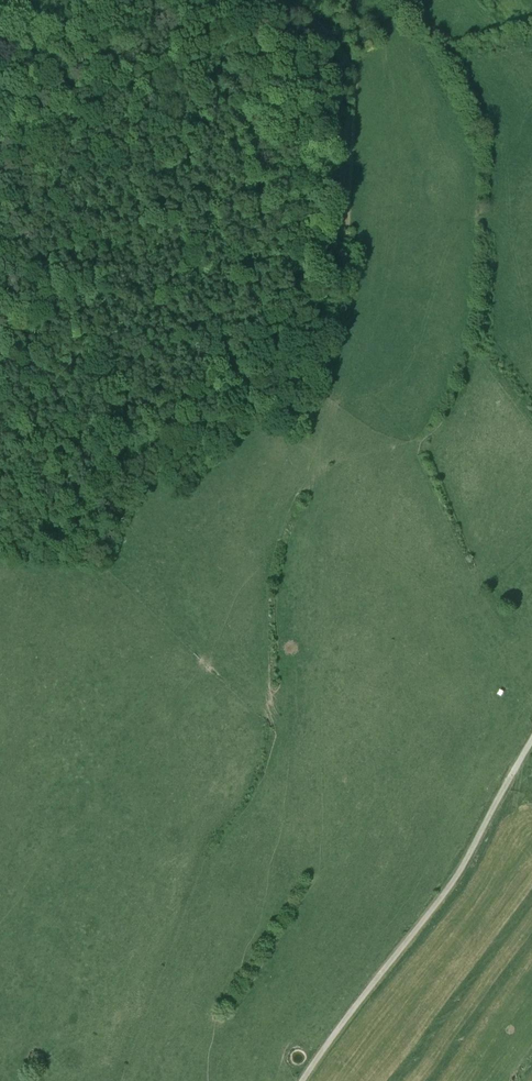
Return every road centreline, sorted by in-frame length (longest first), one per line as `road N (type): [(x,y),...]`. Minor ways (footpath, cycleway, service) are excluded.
road 1 (track): [(531,738),(456,876),(302,1080)]
road 2 (track): [(327,249),(348,179),(354,71),(335,38),(288,0)]

